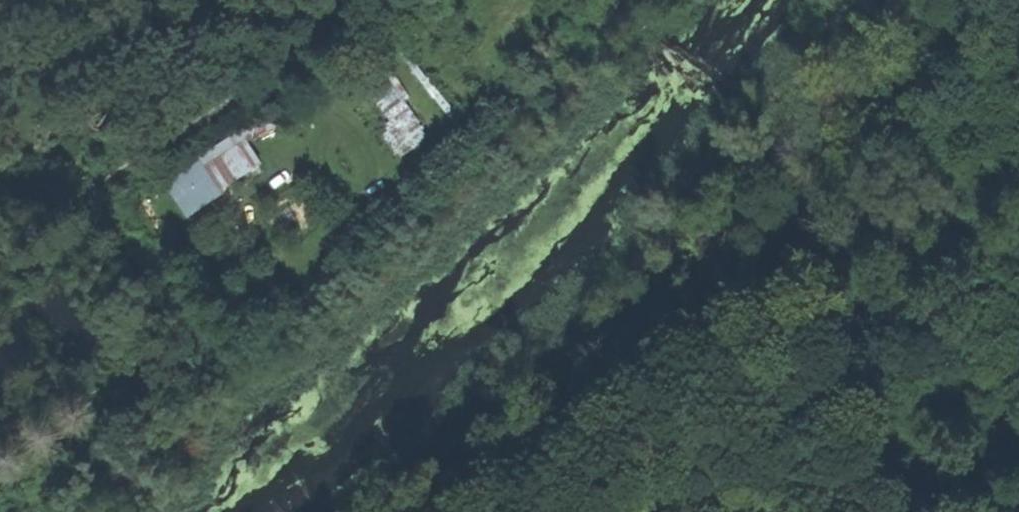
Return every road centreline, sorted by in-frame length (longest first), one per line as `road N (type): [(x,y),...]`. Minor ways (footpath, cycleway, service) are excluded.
road 1 (track): [(0,245),(389,0)]

